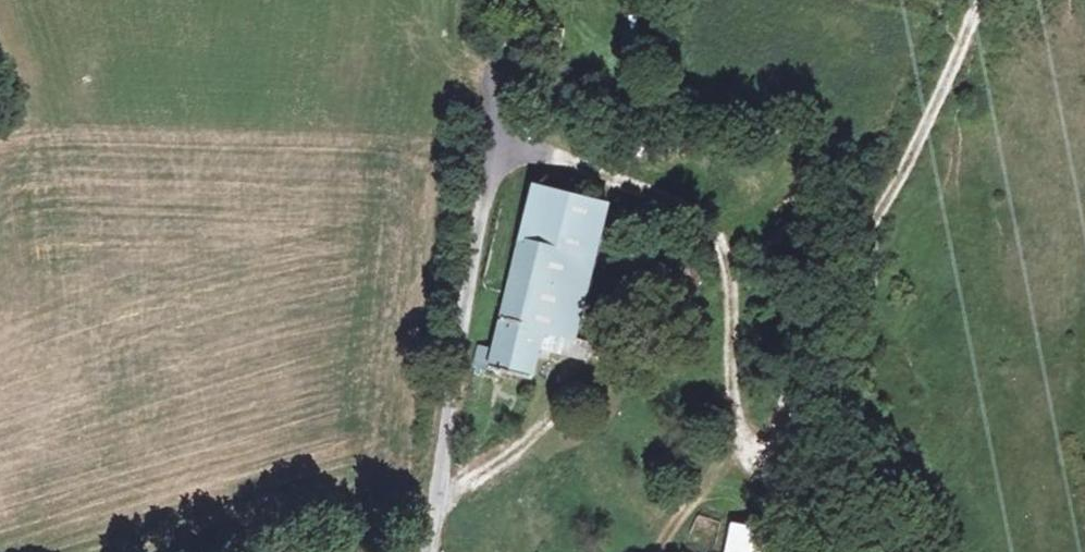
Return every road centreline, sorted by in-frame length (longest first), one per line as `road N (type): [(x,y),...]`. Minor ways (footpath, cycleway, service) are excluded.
road 1 (track): [(751,448),(780,423),(804,327),(908,160),(981,0)]
road 2 (track): [(767,472),(735,403),(725,256),(700,214),(496,133)]
road 3 (unclassified): [(428,551),(496,133)]
road 4 (track): [(437,498),(530,439),(586,380)]
road 5 (track): [(514,0),(496,133)]

